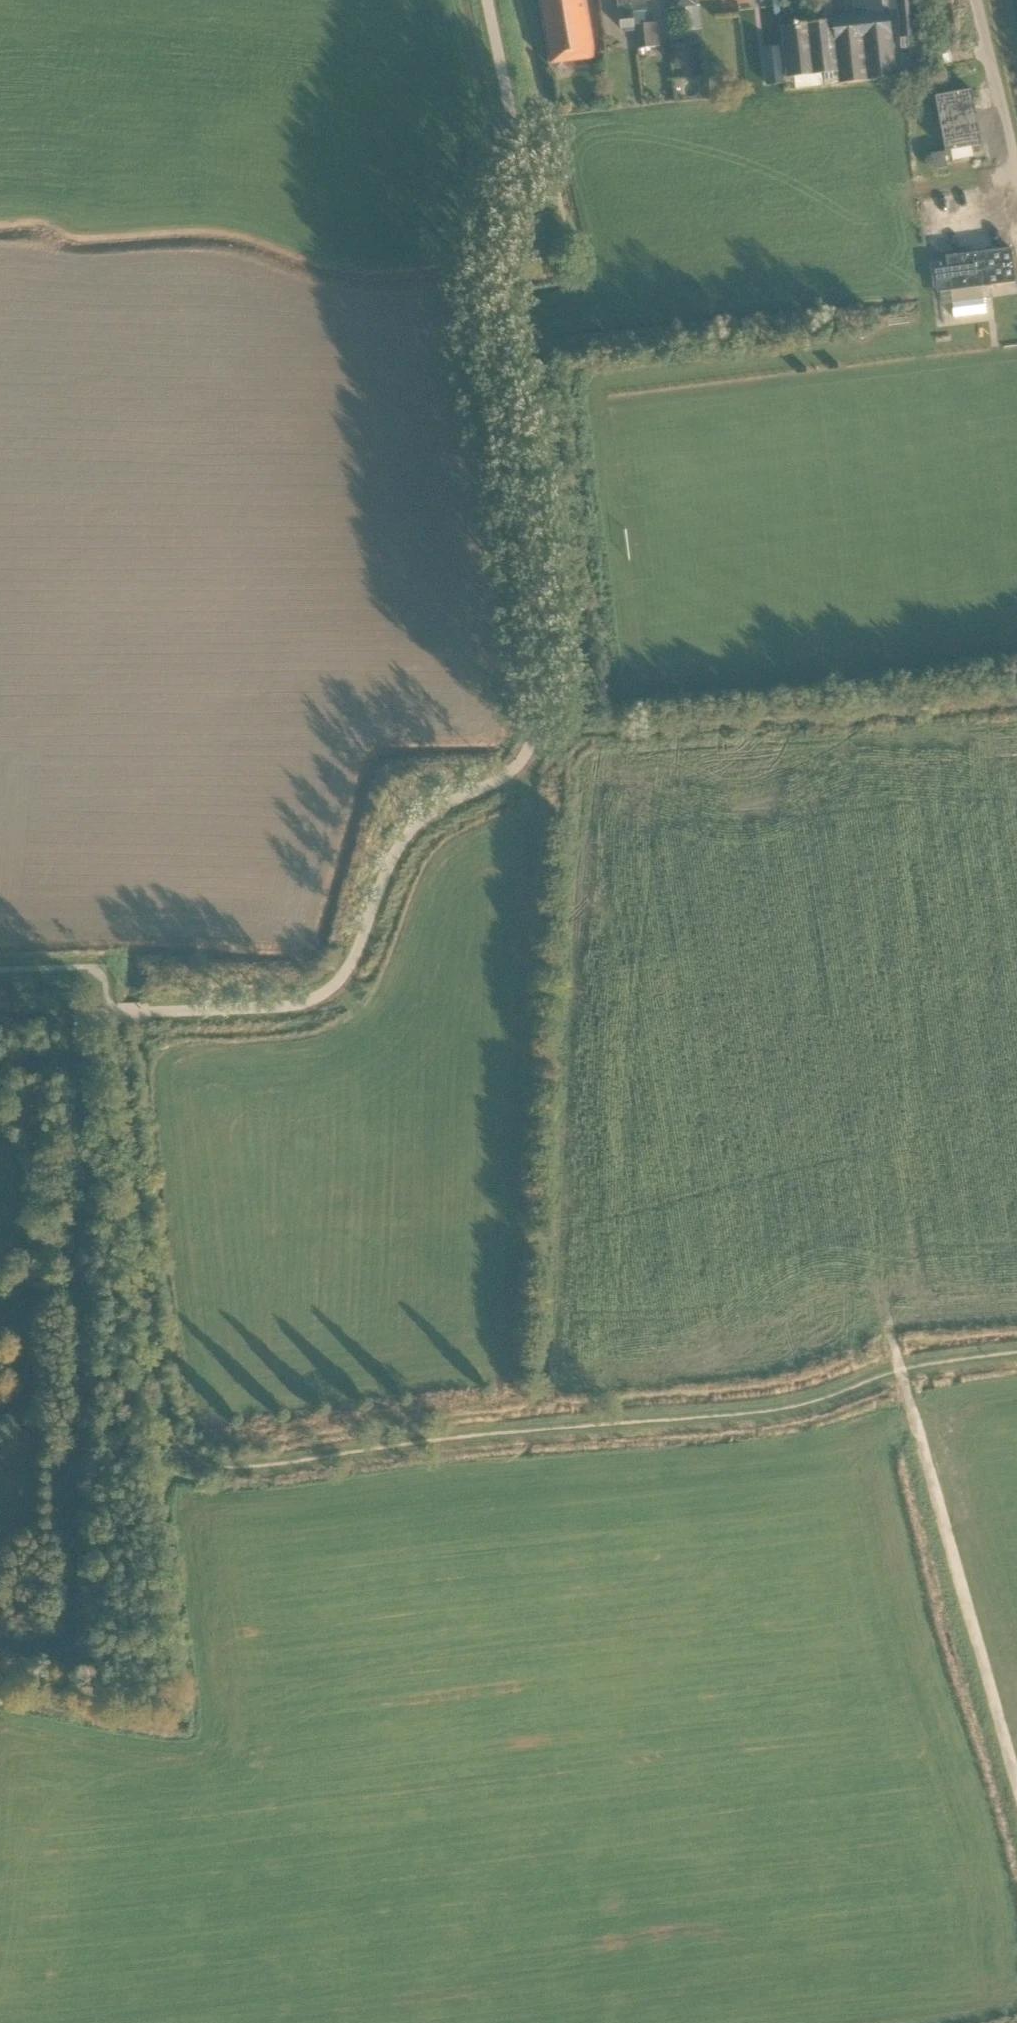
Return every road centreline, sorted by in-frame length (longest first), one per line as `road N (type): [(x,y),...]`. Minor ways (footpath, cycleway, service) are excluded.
road 1 (track): [(1016,1785),(891,1329)]

